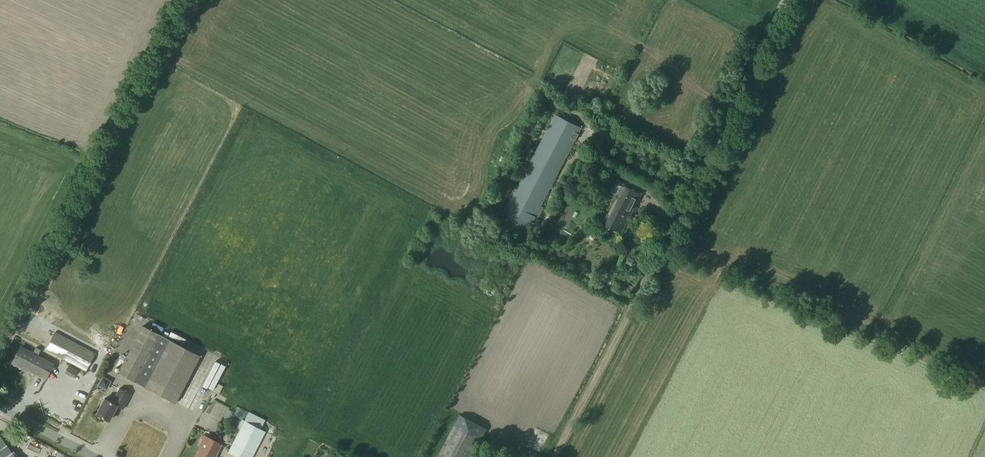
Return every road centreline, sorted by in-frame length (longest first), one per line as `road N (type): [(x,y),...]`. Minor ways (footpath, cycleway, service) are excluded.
road 1 (track): [(792,0),(553,456)]

